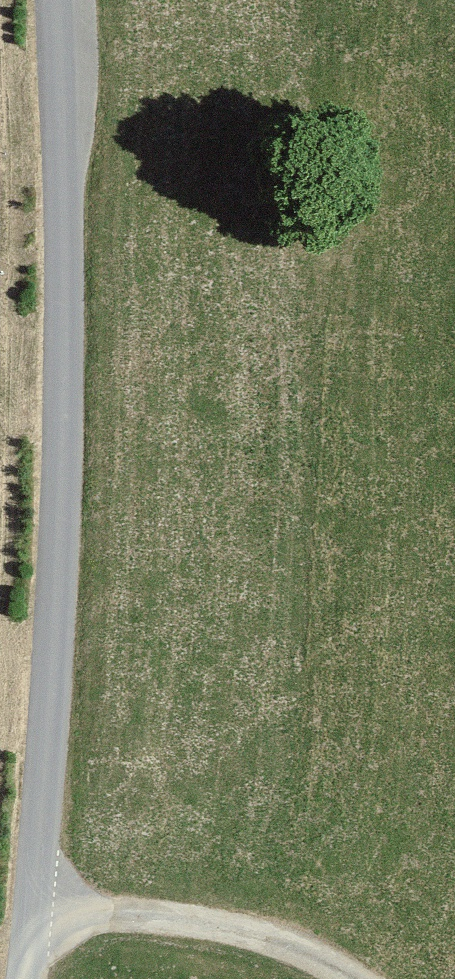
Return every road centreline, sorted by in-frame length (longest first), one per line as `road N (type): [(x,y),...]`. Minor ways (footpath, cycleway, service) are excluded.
road 1 (track): [(52,0),(61,448),(25,978)]
road 2 (track): [(33,916),(210,924),(265,934),(356,978)]

